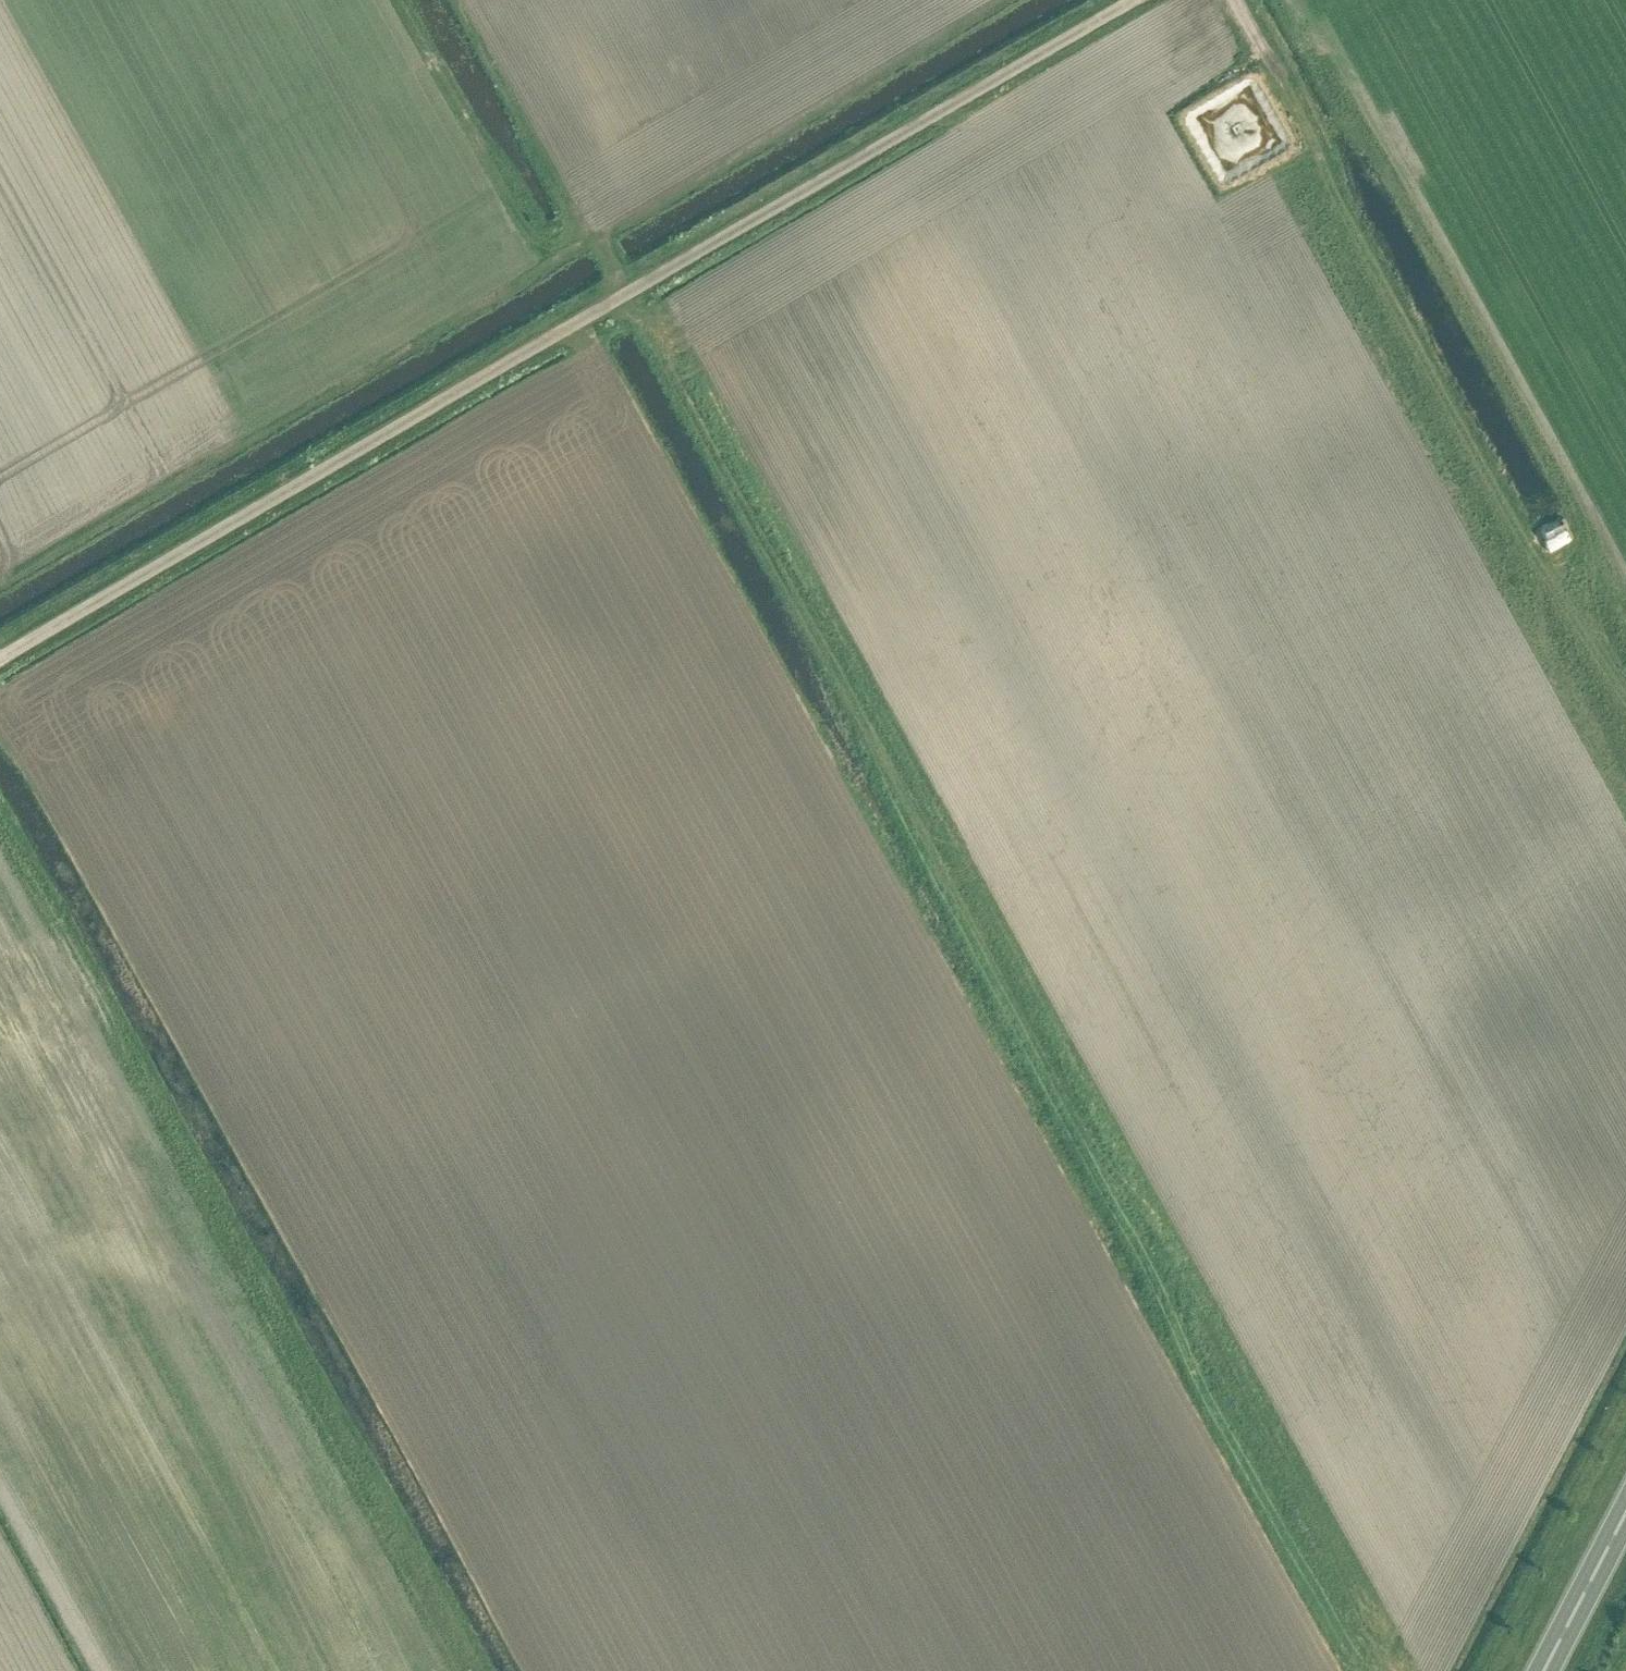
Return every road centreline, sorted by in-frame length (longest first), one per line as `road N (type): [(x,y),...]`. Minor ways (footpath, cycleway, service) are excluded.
road 1 (unclassified): [(1087,0),(0,629)]
road 2 (trunk): [(1550,1670),(1625,1524)]

